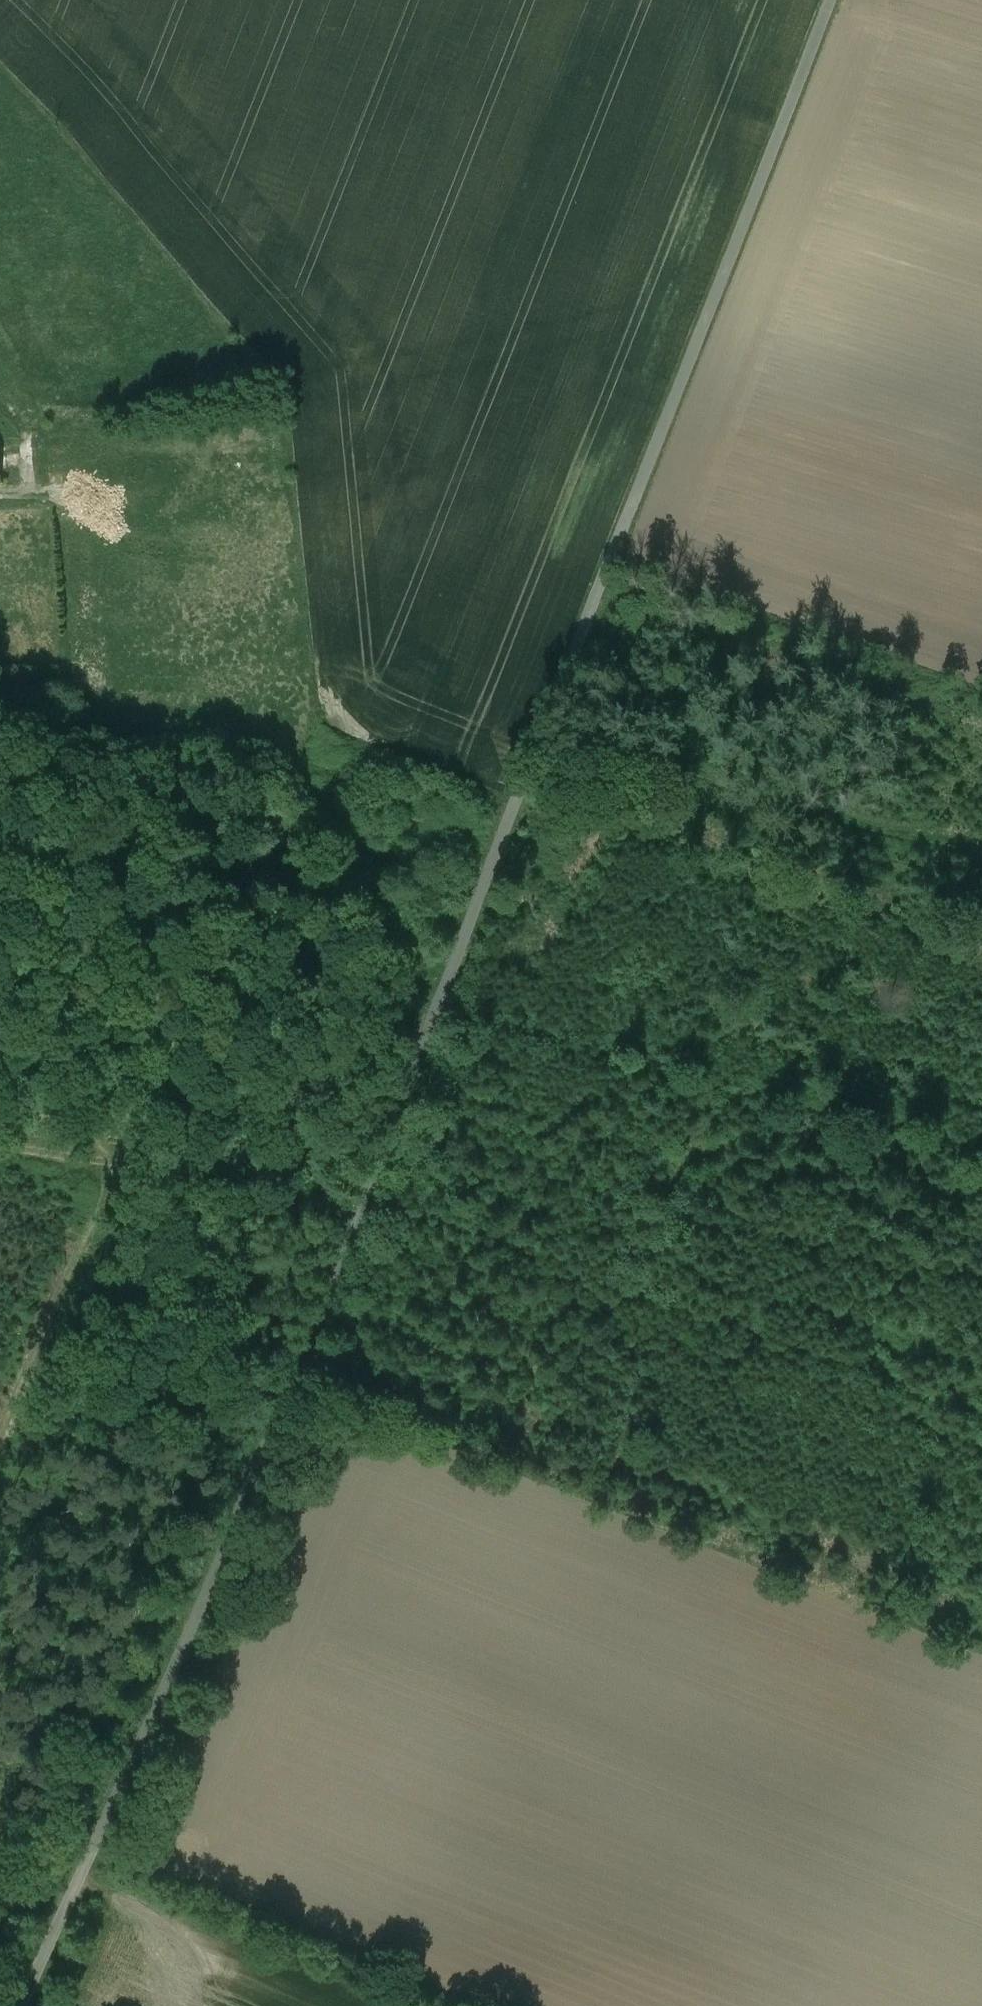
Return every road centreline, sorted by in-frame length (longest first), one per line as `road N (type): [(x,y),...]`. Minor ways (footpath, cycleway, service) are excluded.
road 1 (unclassified): [(828,0),(604,566),(456,973),(201,1586),(14,2005)]

